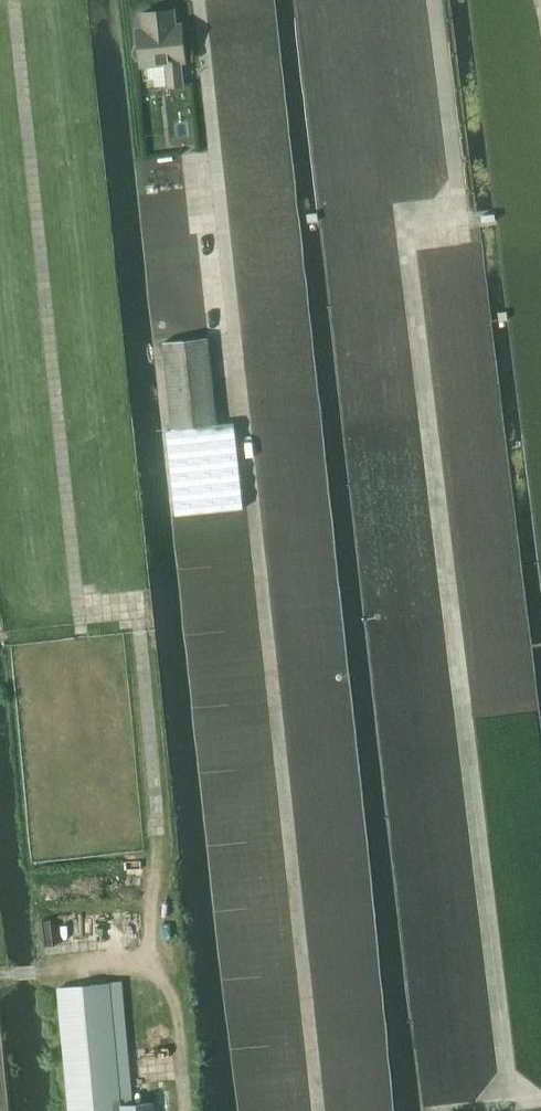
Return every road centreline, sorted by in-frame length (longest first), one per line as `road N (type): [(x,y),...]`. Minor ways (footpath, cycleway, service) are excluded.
road 1 (track): [(0,974),(173,958),(139,613),(79,618),(14,0)]
road 2 (track): [(320,1110),(226,281)]
road 3 (track): [(173,958),(192,1110)]

